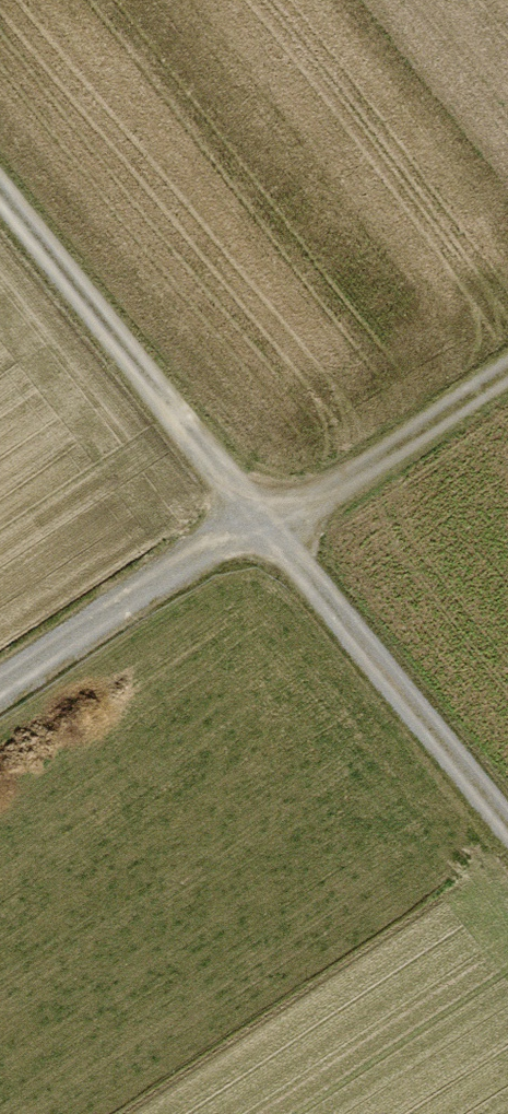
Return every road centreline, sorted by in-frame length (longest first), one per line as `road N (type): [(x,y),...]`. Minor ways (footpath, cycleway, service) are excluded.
road 1 (track): [(507,825),(0,189)]
road 2 (track): [(0,687),(259,512)]
road 3 (track): [(275,532),(507,374)]

